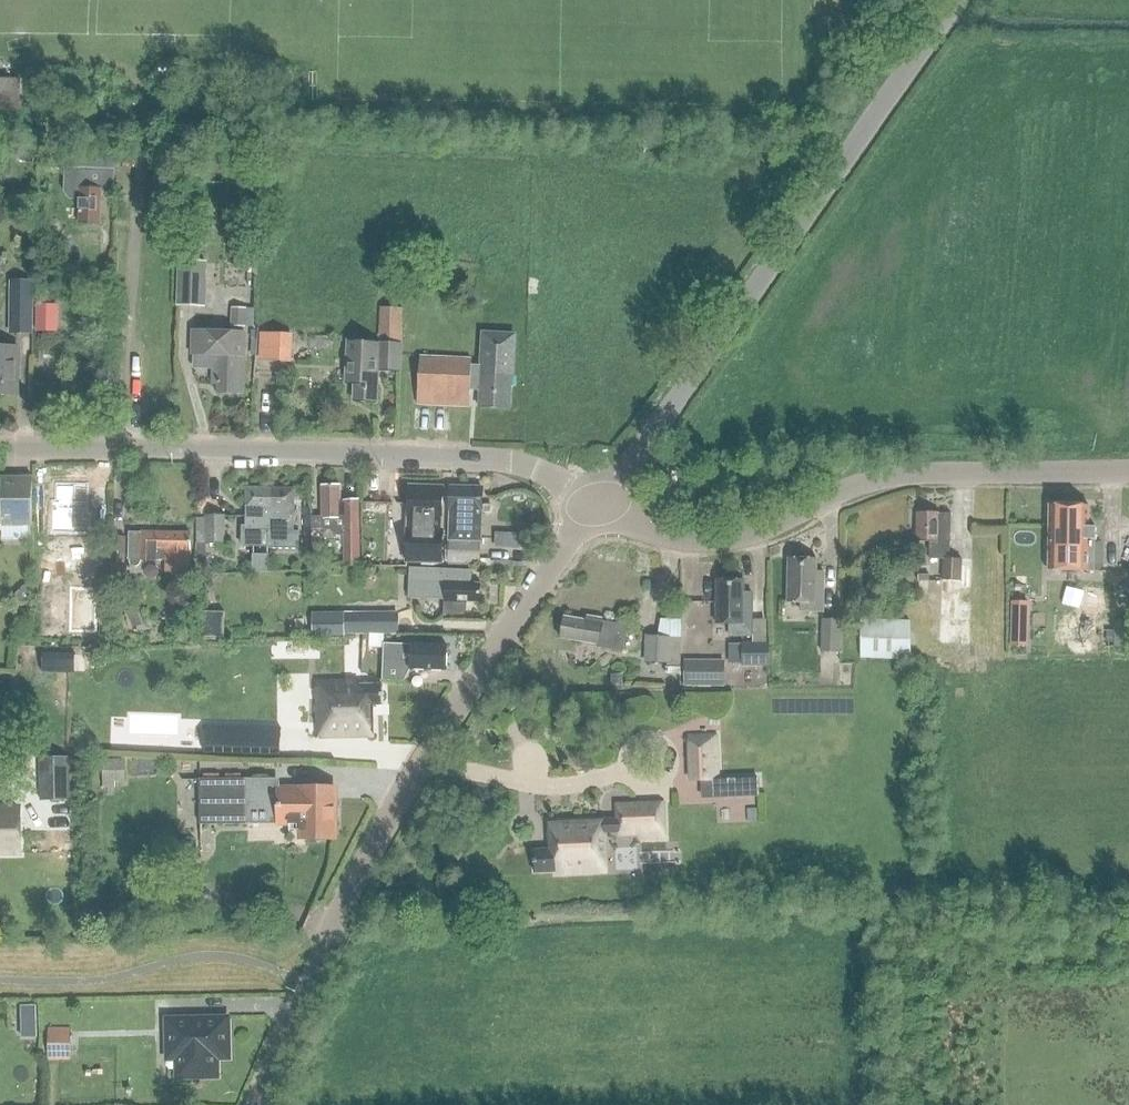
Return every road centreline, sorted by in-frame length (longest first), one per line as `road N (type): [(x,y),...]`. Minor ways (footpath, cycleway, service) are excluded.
road 1 (tertiary): [(254,1104),(349,880),(413,766),(593,509)]
road 2 (tertiary): [(593,509),(958,0)]
road 3 (tertiary): [(1128,468),(878,480),(710,546),(639,533),(593,509)]
road 4 (residential): [(593,509),(545,473),(505,461),(121,452)]
road 5 (residential): [(121,452),(144,111)]
road 6 (residential): [(121,452),(0,454)]

